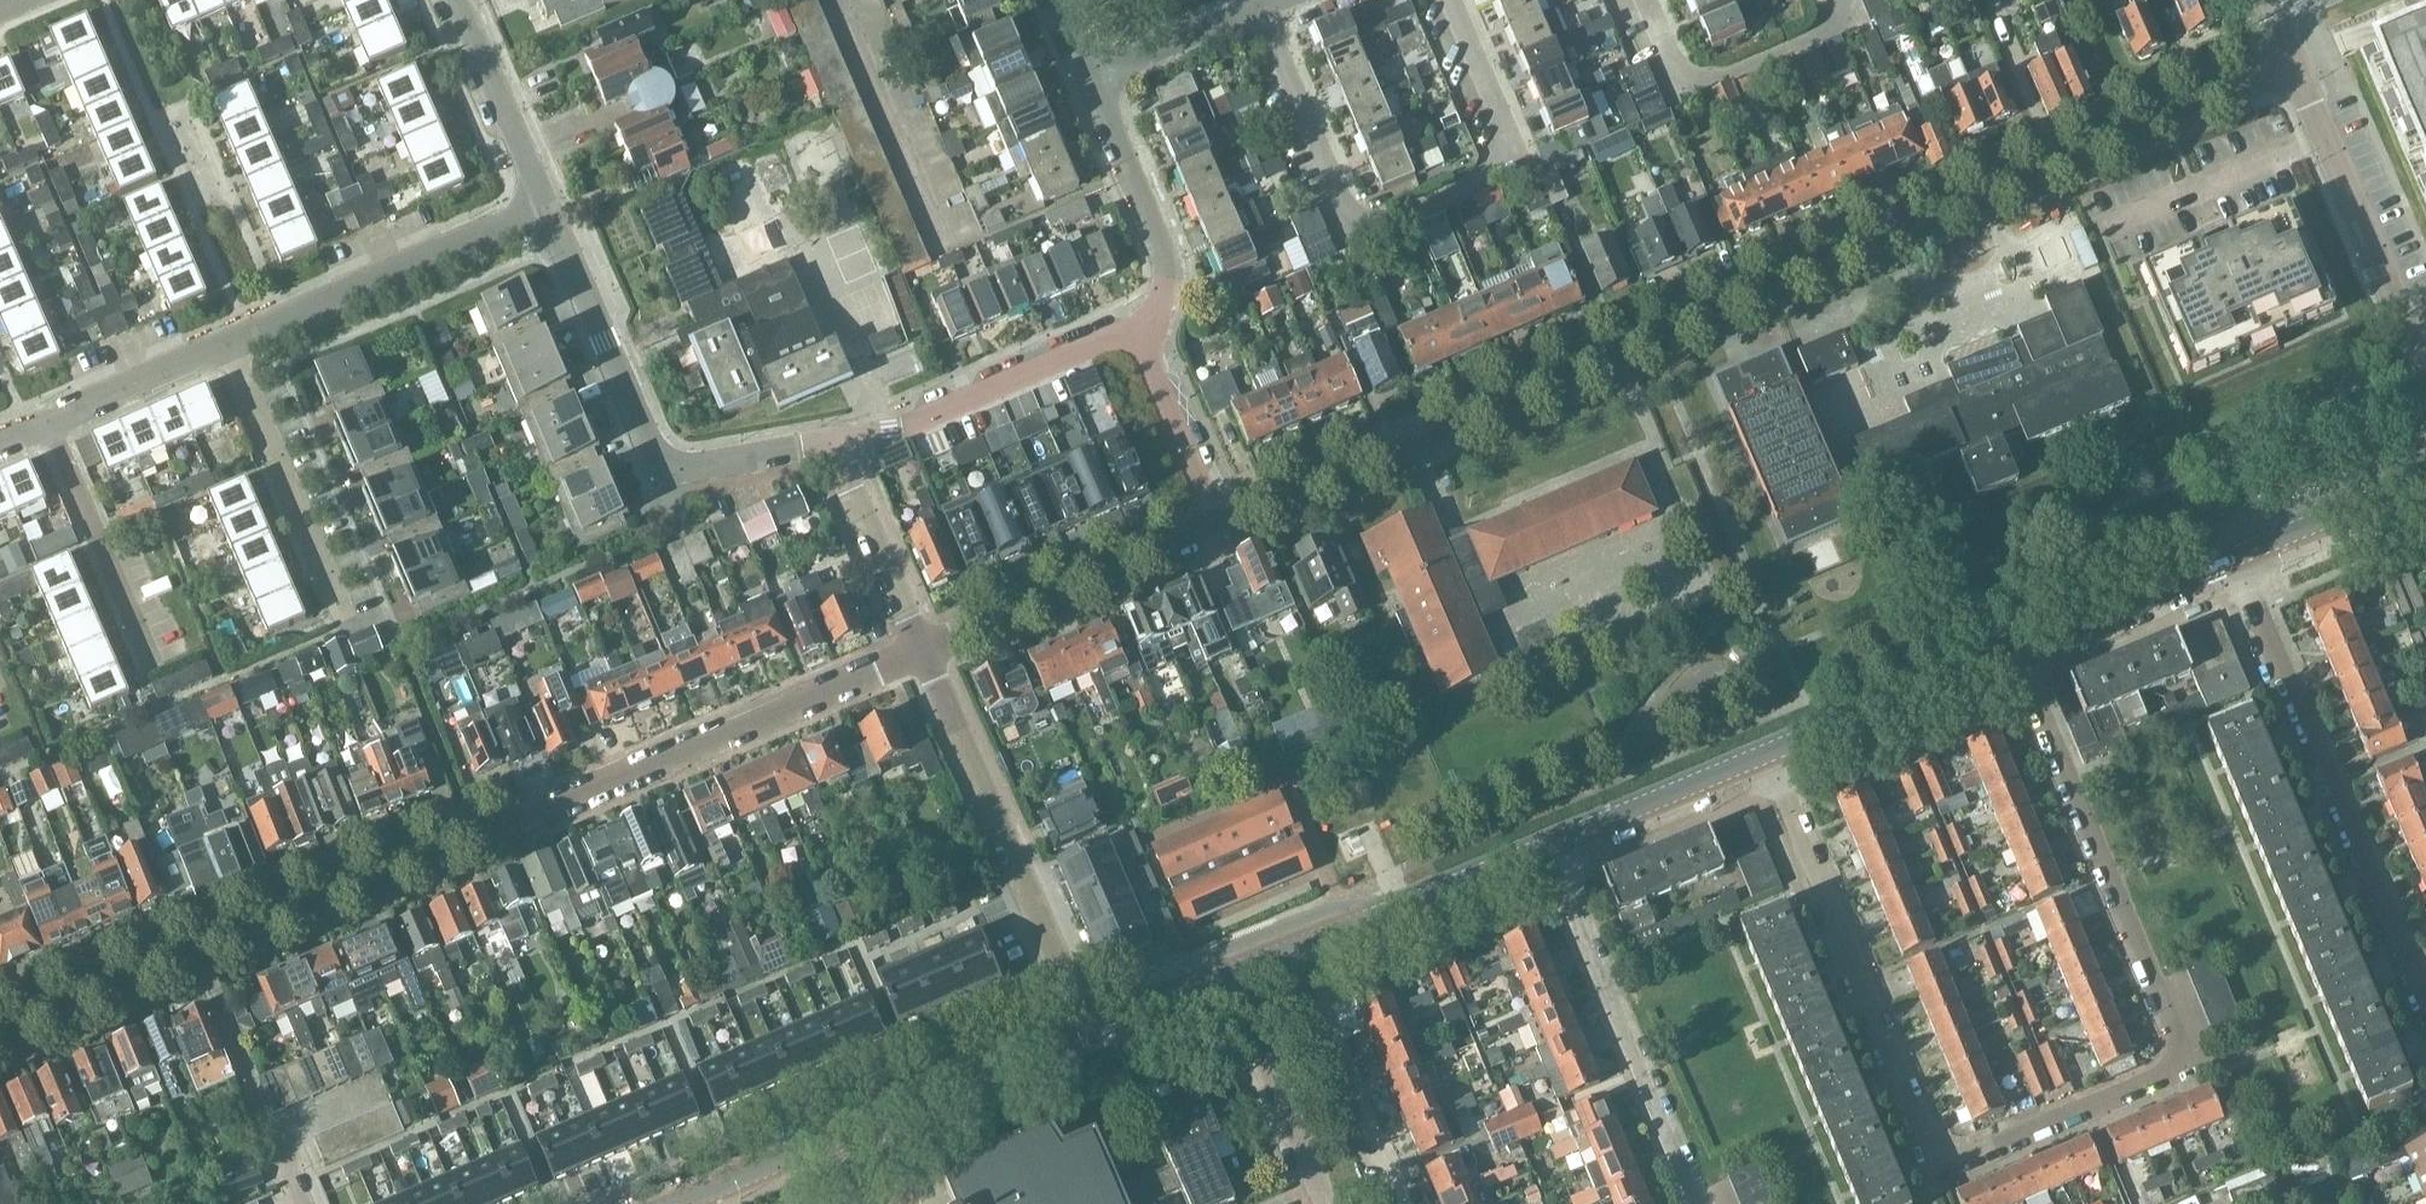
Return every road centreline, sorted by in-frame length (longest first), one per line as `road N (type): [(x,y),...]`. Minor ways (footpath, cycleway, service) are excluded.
road 1 (residential): [(1219,527),(2286,63)]
road 2 (residential): [(1769,754),(1936,1148),(1951,1159),(1977,1155),(2158,1076),(2177,1057),(2015,648)]
road 3 (residential): [(923,650),(0,1038)]
road 4 (residential): [(1264,5),(1345,208),(1372,221),(1394,220),(1486,179),(1510,153),(1453,0)]
road 5 (residential): [(2406,974),(2236,556)]
road 6 (residential): [(835,438),(687,466),(665,462),(548,211)]
road 7 (tertiary): [(1091,1028),(680,1203)]
road 8 (residential): [(1091,1028),(923,650)]
road 9 (residential): [(1700,1203),(1550,842)]
road 10 (residential): [(229,344),(548,211)]
road 11 (tertiary): [(1232,972),(1550,842)]
road 12 (residential): [(835,438),(907,424),(1152,321)]
road 13 (unclassified): [(2425,372),(2286,63)]
road 14 (residential): [(923,650),(1219,527)]
road 15 (residential): [(342,613),(229,344)]
road 16 (residential): [(1647,0),(1674,65),(1706,81),(1816,36),(1840,15),(1841,0)]
road 17 (tertiary): [(1769,754),(2015,648)]
road 18 (residential): [(155,663),(50,424)]
road 19 (residential): [(1152,321),(1168,269),(1088,79)]
road 20 (residential): [(1324,1203),(1232,972)]
road 21 (tertiary): [(2015,648),(2236,556)]
road 22 (tertiary): [(1550,842),(1769,754)]
road 23 (residential): [(923,650),(835,438)]
road 24 (residential): [(548,211),(461,0)]
road 25 (residential): [(1219,527),(1148,361),(1152,321)]
road 26 (tertiary): [(2236,556),(2425,477)]
road 27 (residential): [(50,424),(229,344)]
road 28 (residential): [(1088,79),(1264,5)]
road 29 (tertiary): [(1091,1028),(1232,972)]

